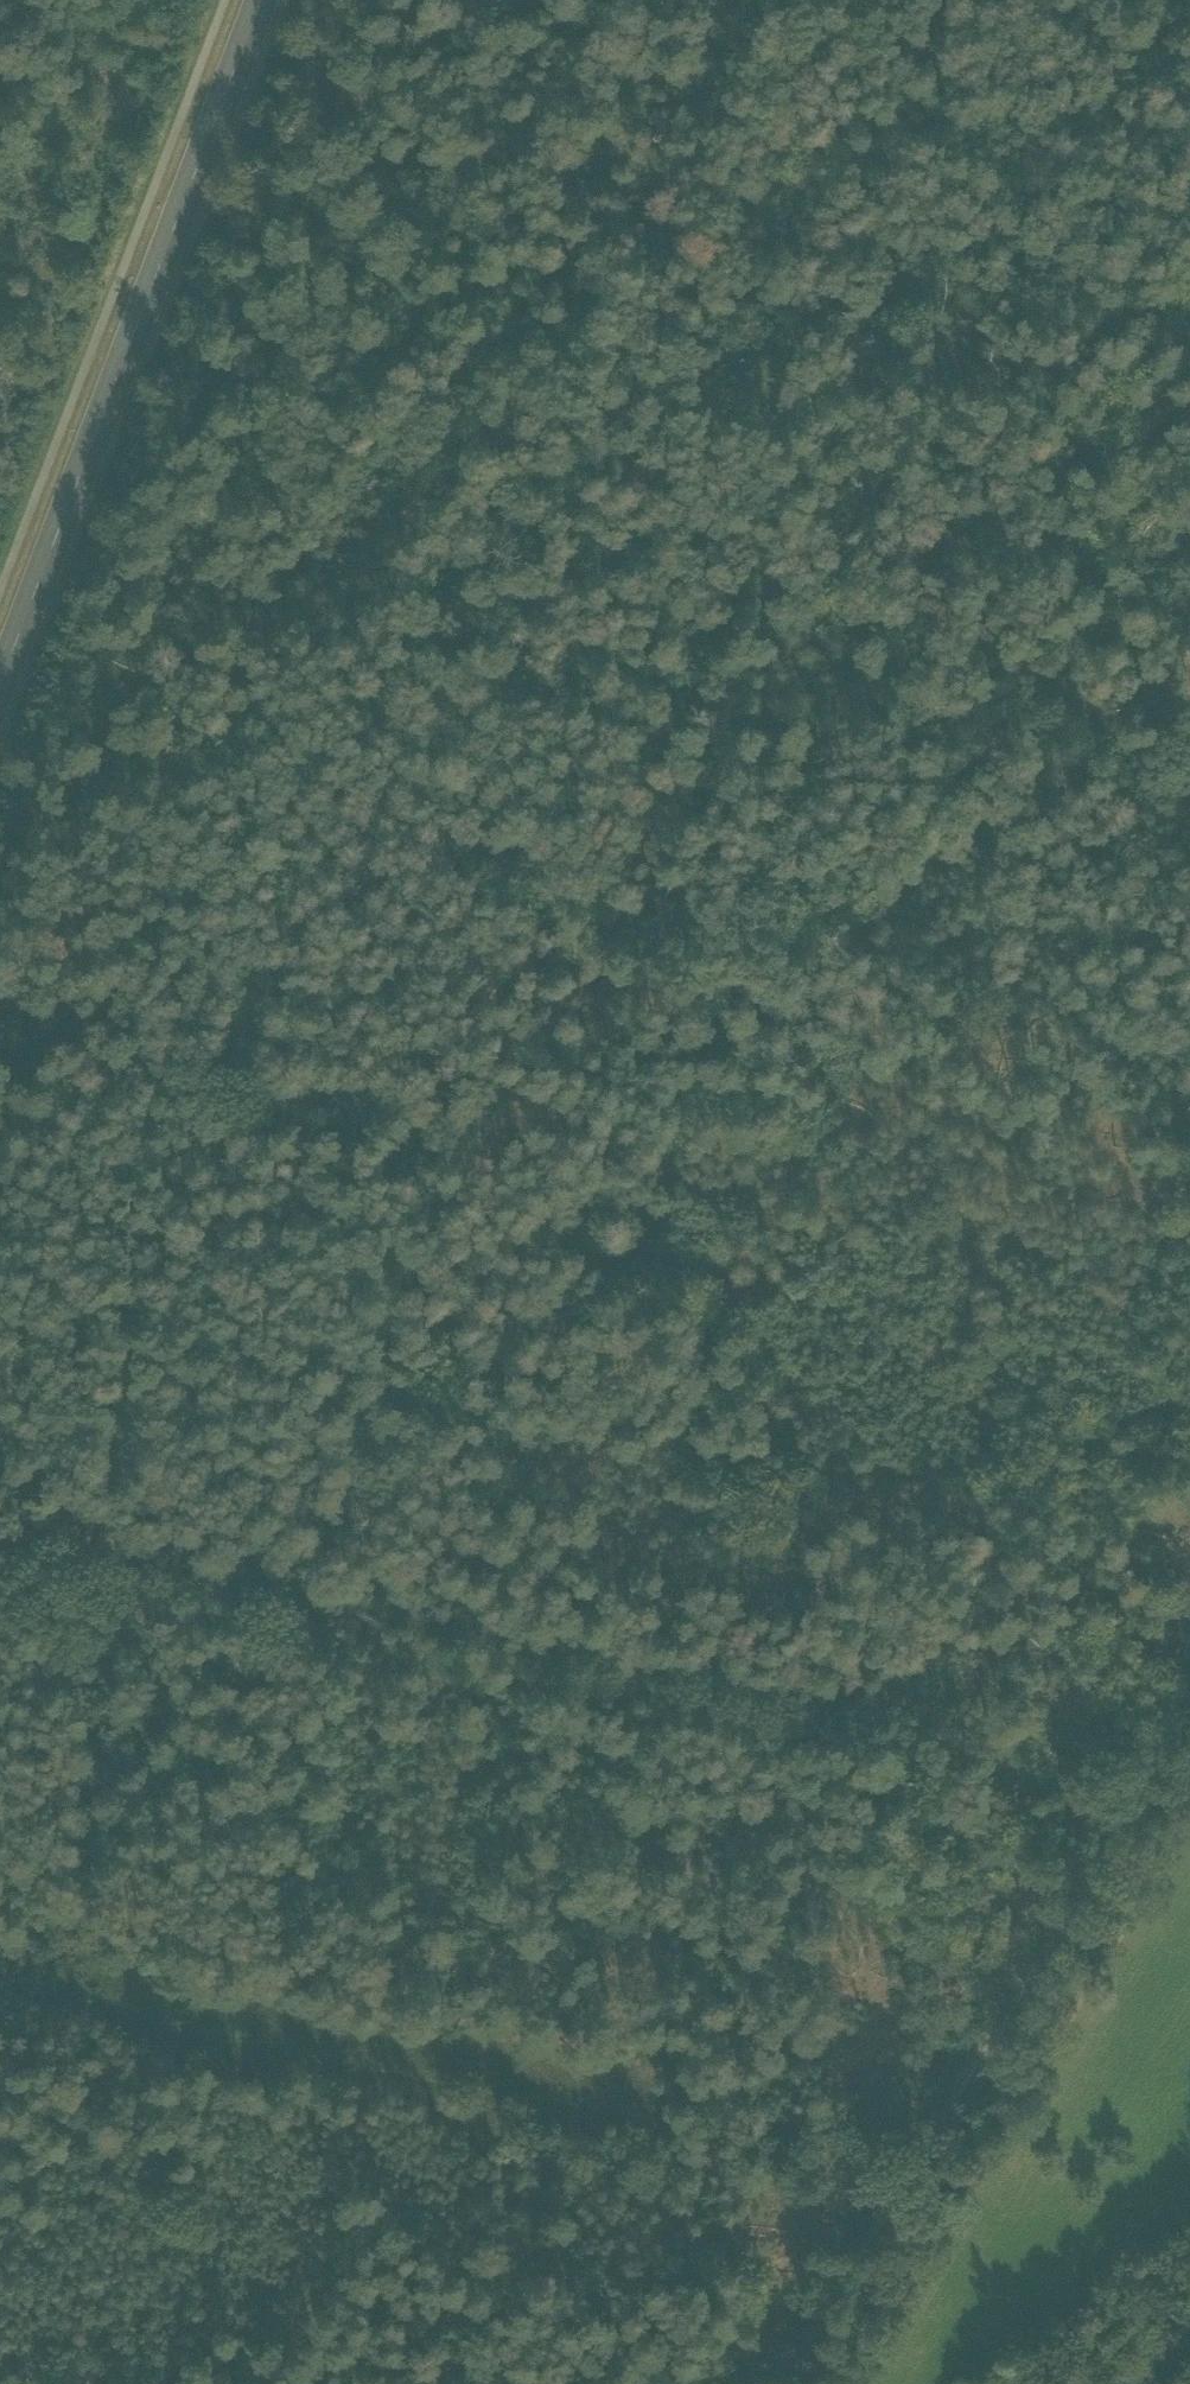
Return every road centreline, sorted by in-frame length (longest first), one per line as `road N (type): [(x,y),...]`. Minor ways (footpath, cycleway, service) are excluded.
road 1 (track): [(781,2383),(1189,1714)]
road 2 (primary): [(0,684),(264,0)]

